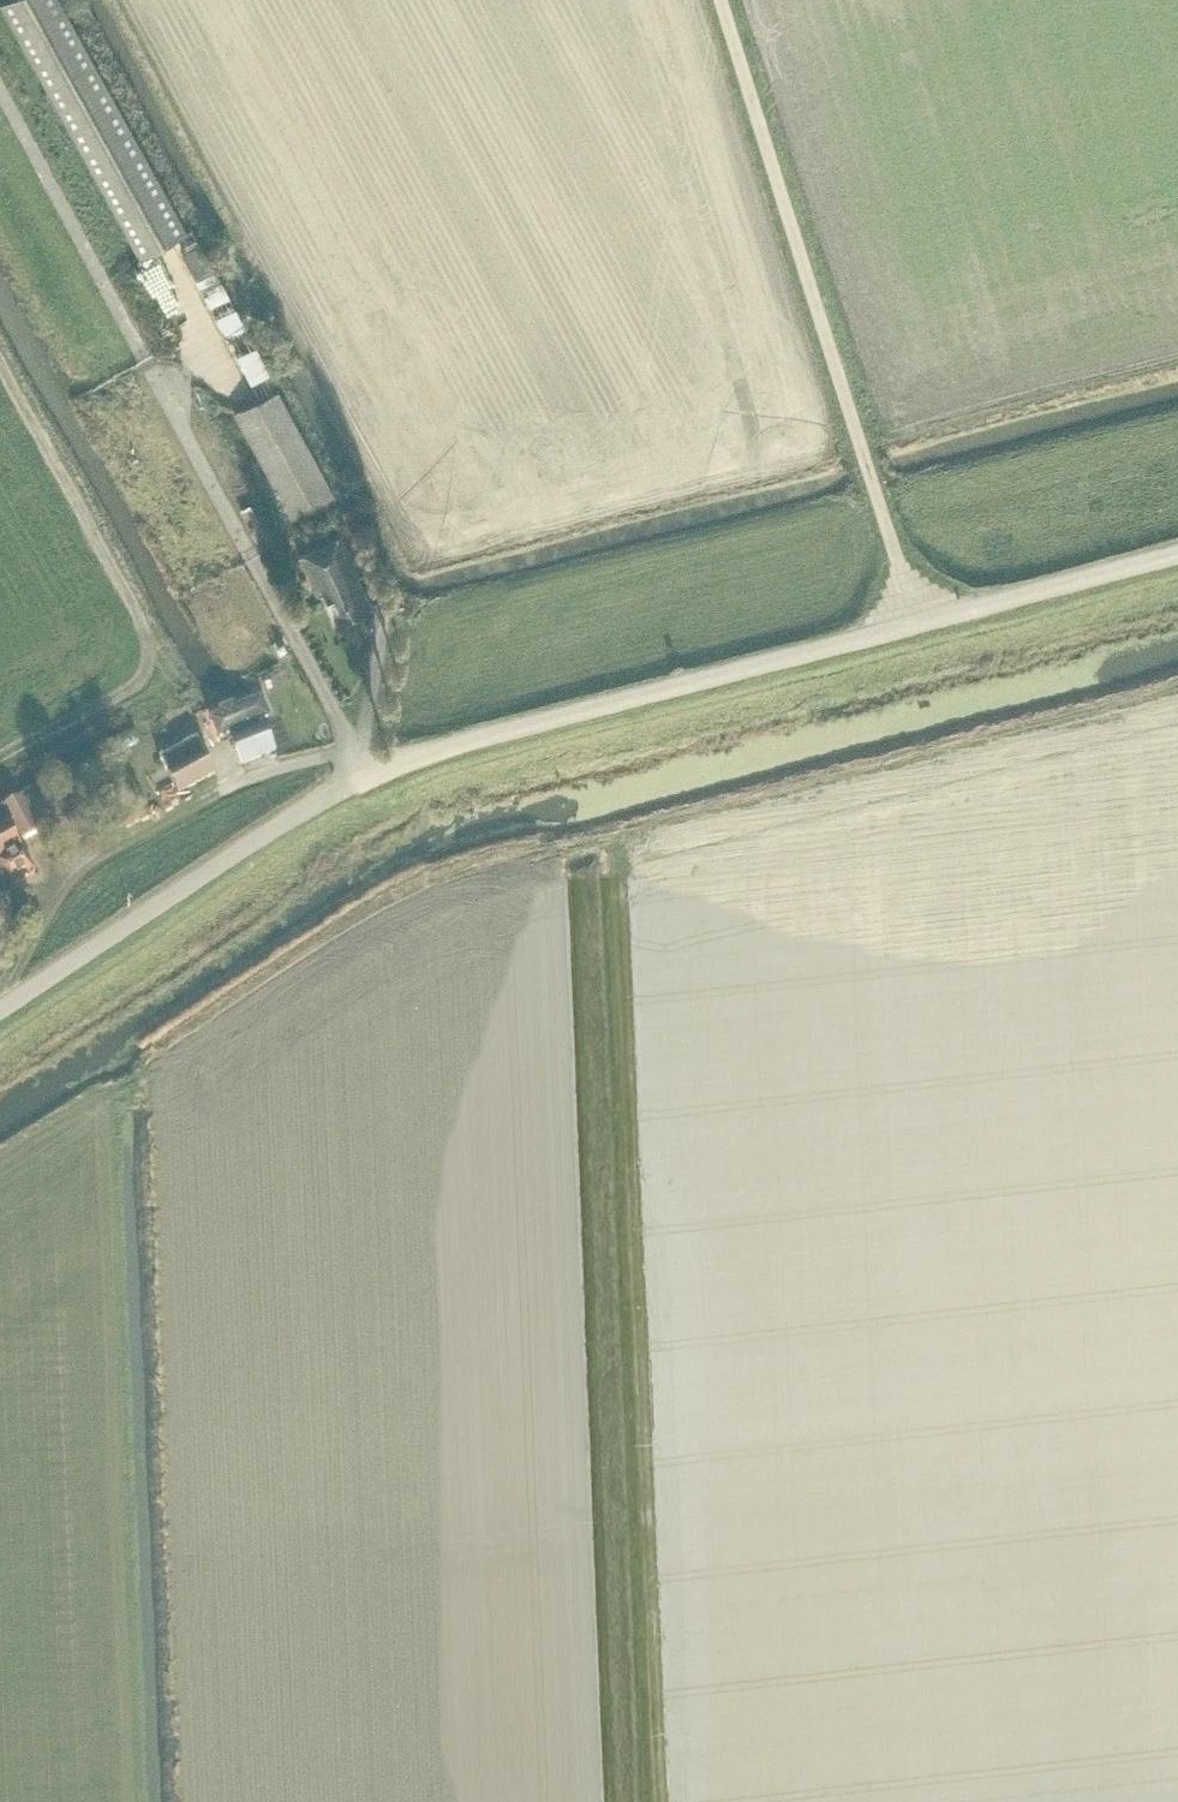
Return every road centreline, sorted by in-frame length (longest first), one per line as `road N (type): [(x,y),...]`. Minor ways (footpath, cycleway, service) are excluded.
road 1 (tertiary): [(0,1010),(308,809),(409,759),(1177,552)]

